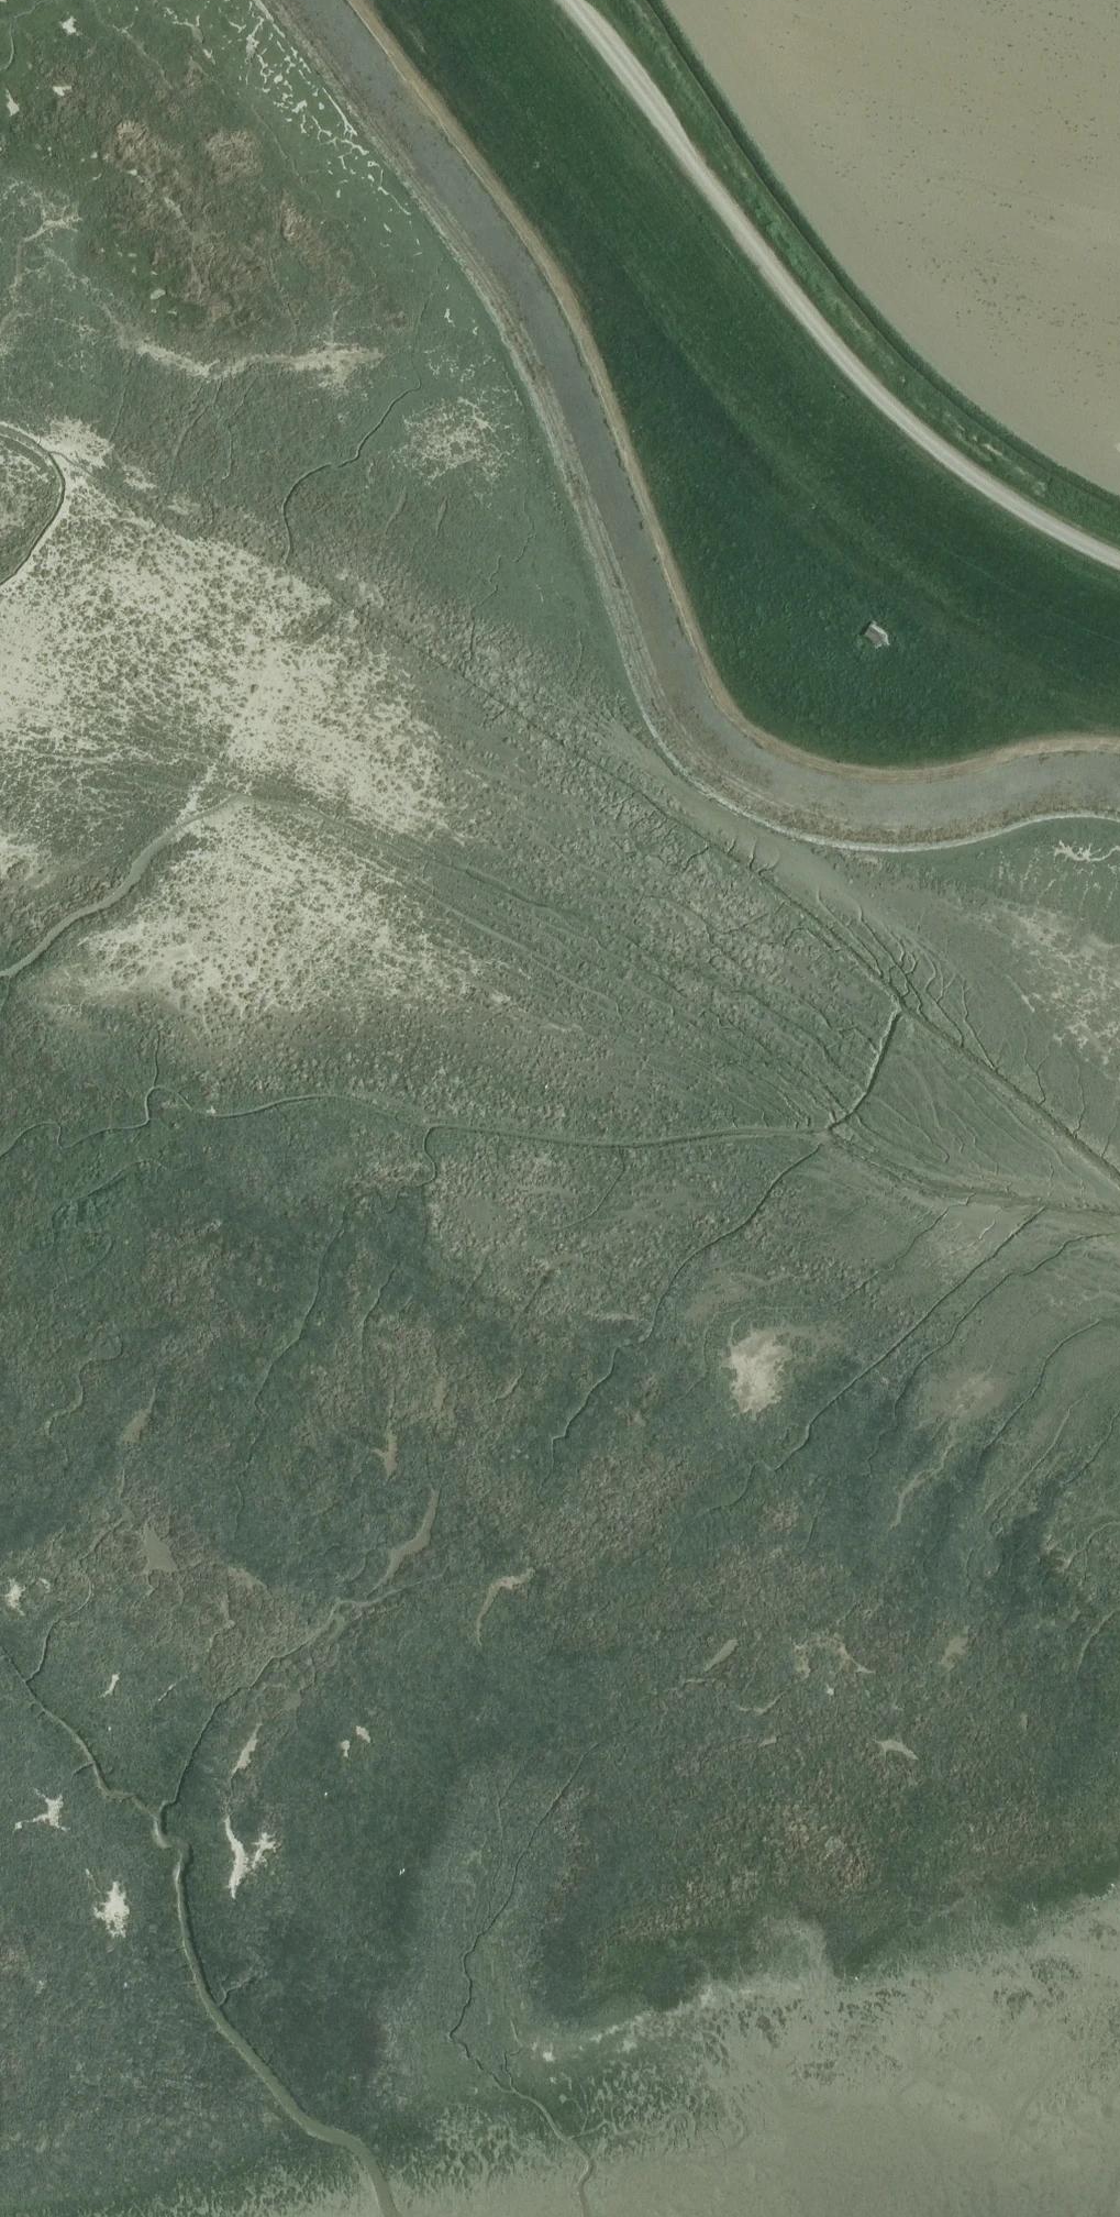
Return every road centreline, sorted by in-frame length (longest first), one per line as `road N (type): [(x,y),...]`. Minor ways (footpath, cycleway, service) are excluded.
road 1 (unclassified): [(1119,561),(1005,503),(894,411),(811,322),(567,0)]

